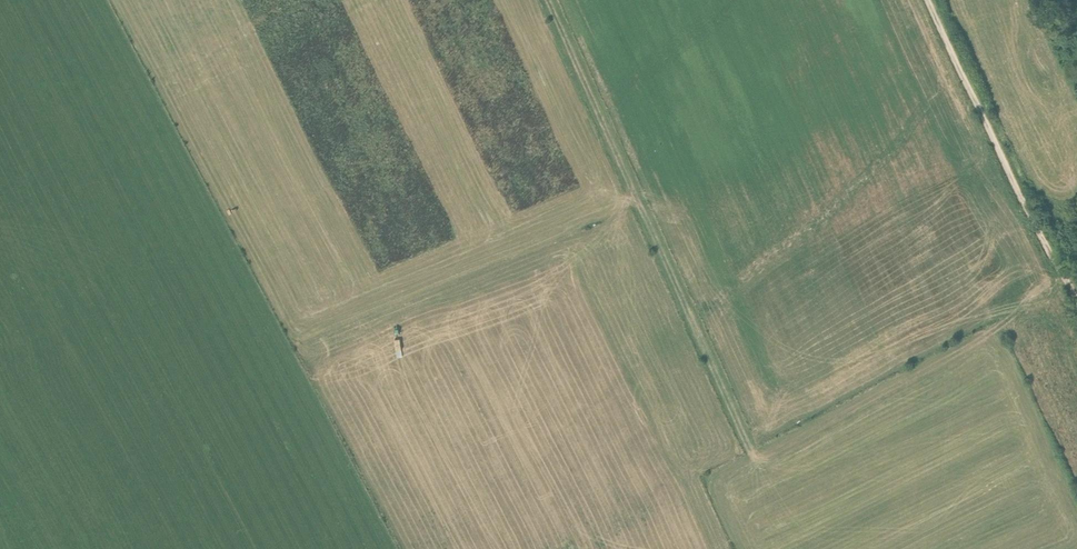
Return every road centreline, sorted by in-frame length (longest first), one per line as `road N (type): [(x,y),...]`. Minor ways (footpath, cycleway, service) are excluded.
road 1 (track): [(928,0),(1076,305)]

